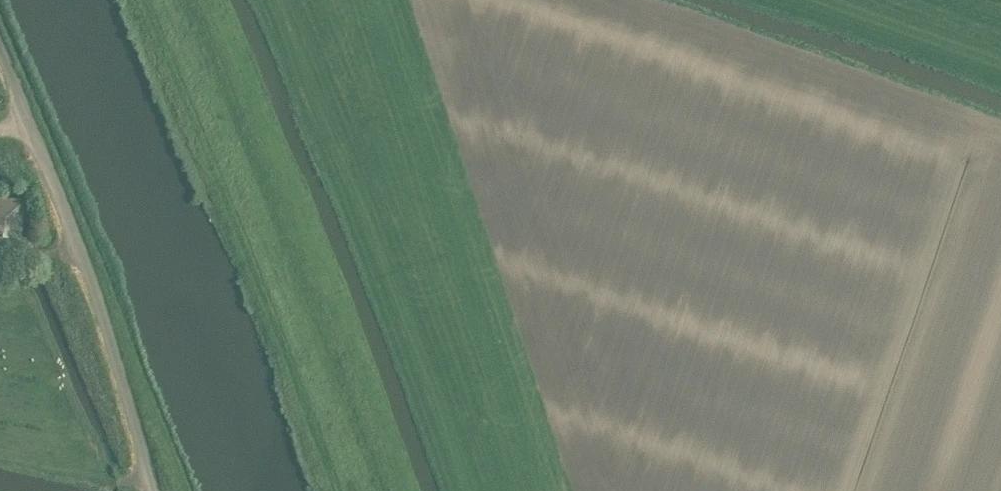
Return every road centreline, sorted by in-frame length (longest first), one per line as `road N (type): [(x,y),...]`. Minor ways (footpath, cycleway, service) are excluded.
road 1 (unclassified): [(153,490),(73,240),(0,53)]
road 2 (track): [(0,461),(116,483),(149,478)]

